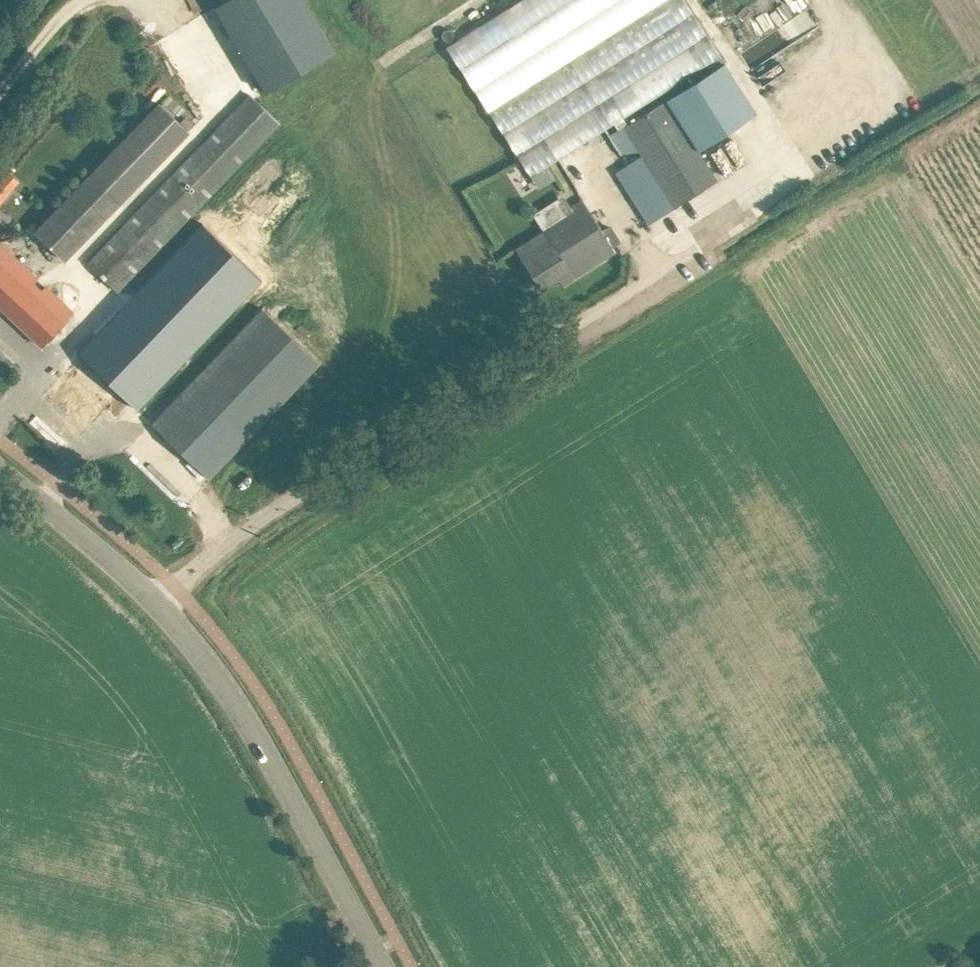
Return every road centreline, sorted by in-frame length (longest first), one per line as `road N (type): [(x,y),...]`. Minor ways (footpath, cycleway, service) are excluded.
road 1 (tertiary): [(385,966),(250,717),(189,634),(0,468)]

